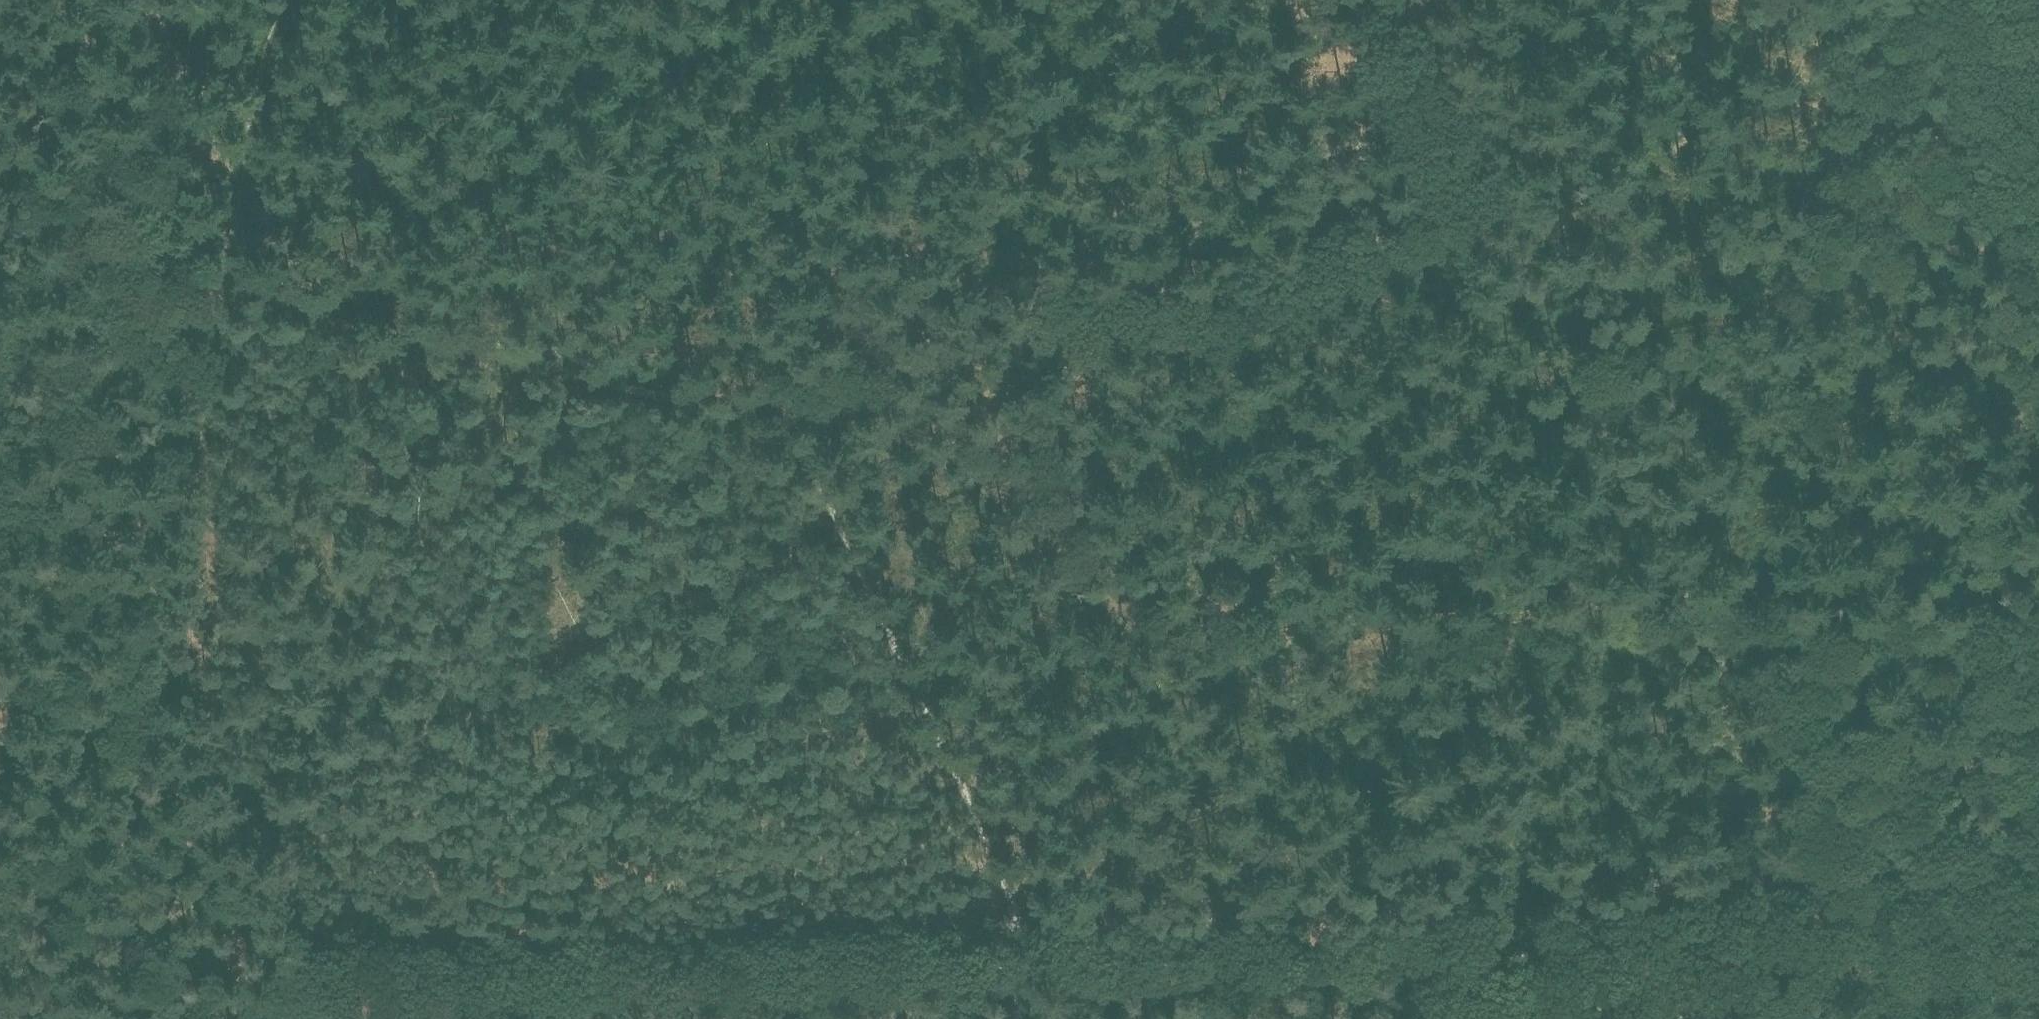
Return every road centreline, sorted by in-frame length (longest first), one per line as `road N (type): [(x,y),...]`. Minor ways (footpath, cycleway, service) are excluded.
road 1 (track): [(1403,953),(298,993),(0,1012)]
road 2 (unclassified): [(1495,1018),(1835,954),(2038,932)]
road 3 (track): [(1835,954),(1782,939),(1403,953)]
road 4 (unclassified): [(2038,121),(1985,0)]

